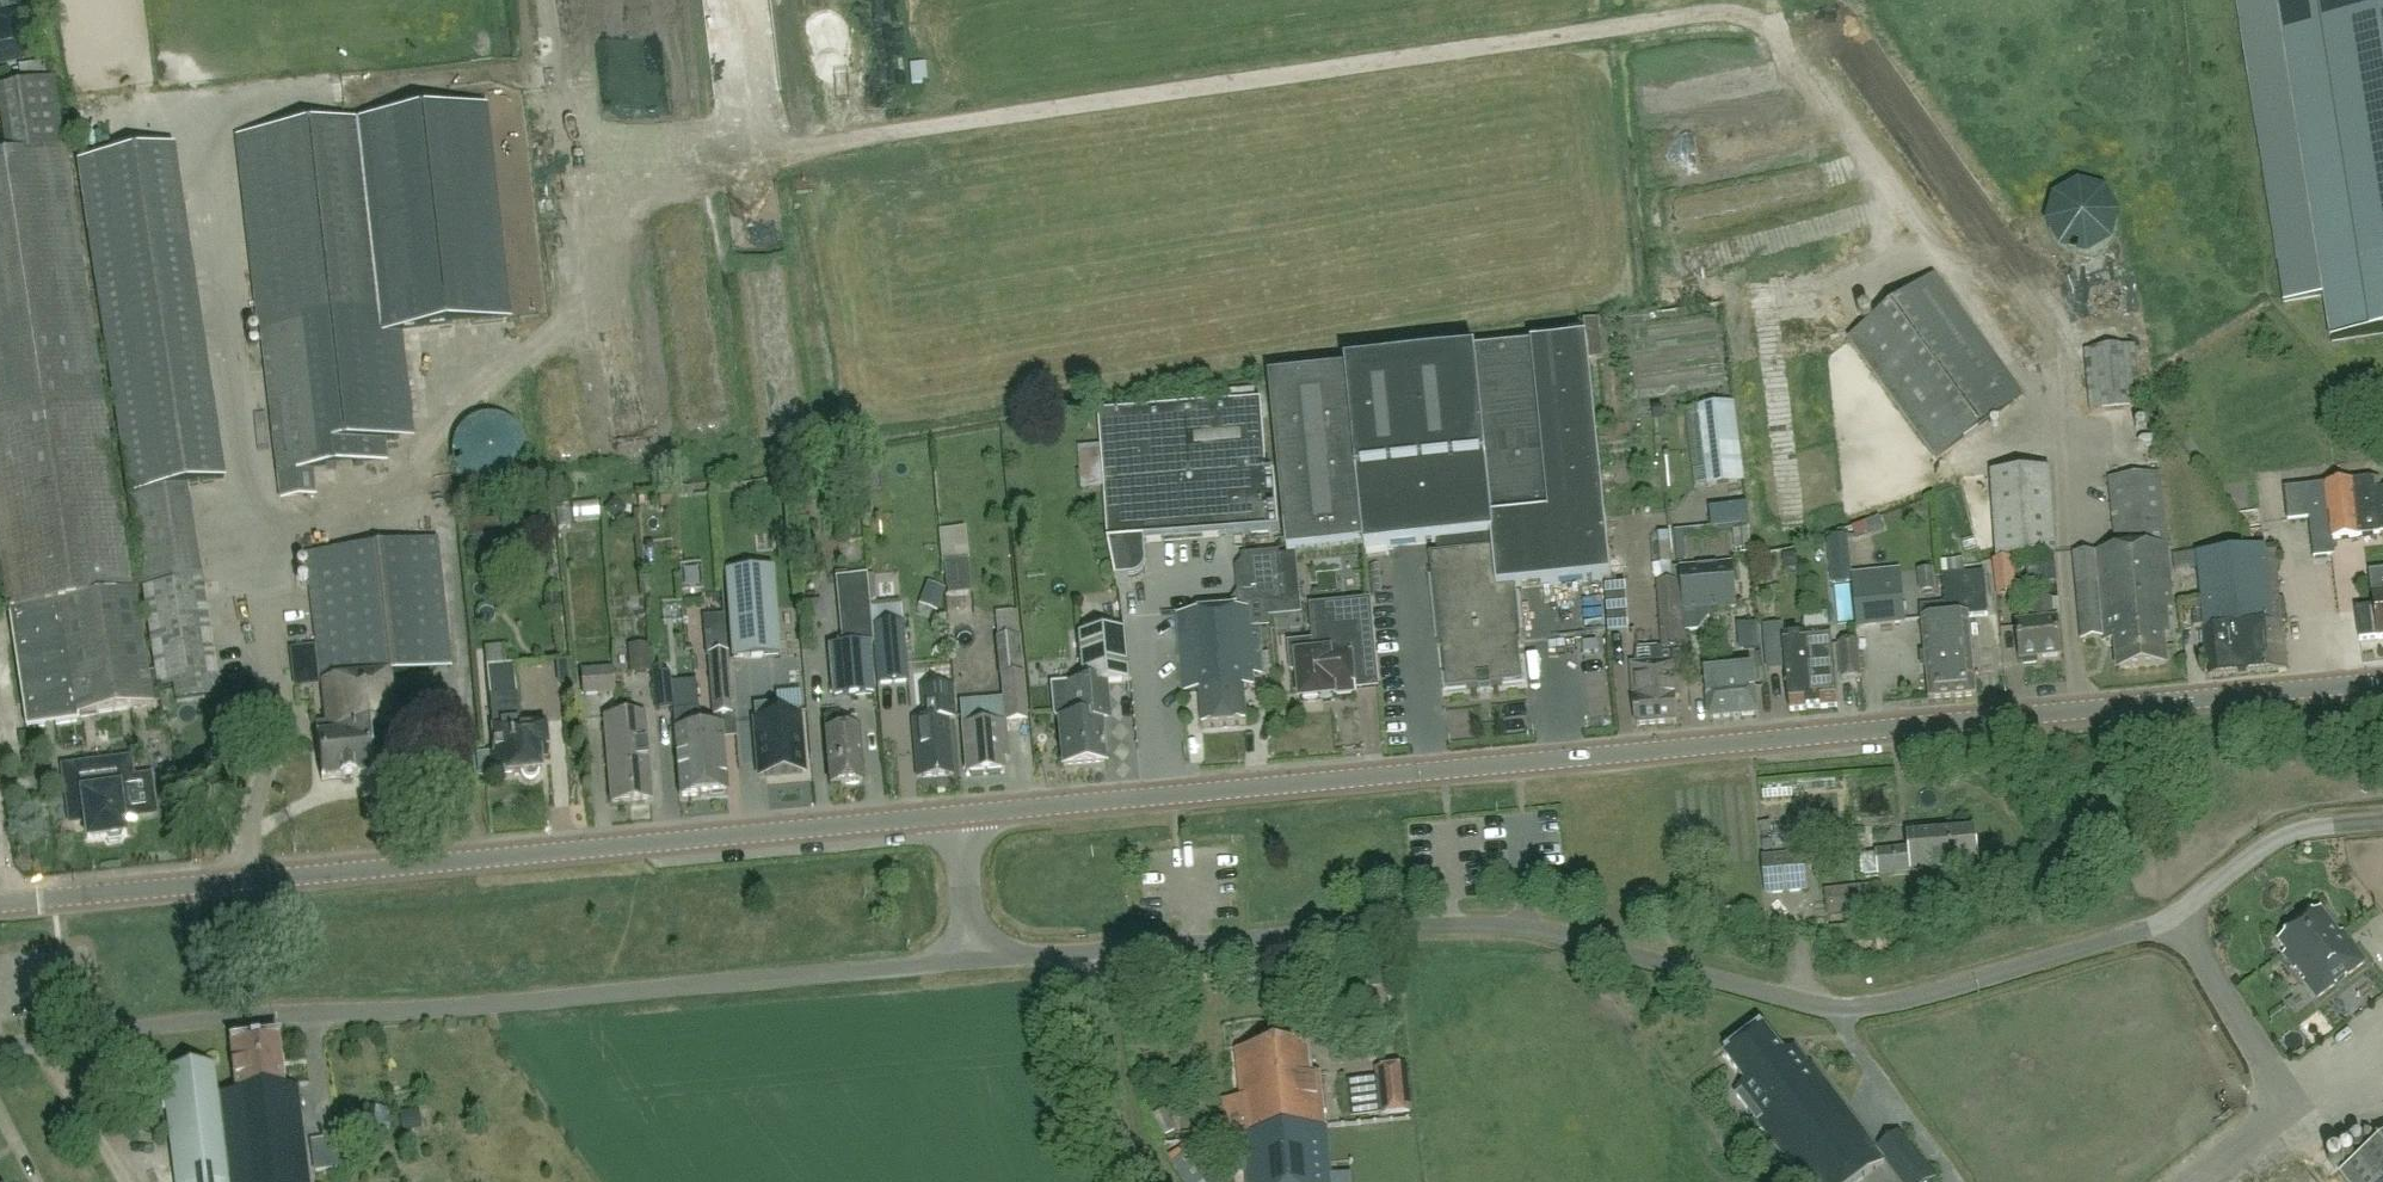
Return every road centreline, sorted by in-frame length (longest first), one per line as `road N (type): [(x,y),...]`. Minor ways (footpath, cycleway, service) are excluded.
road 1 (track): [(566,328),(670,170),(1726,13),(1771,29),(2054,423)]
road 2 (tertiary): [(958,814),(2382,688)]
road 3 (unclassified): [(1086,954),(1480,929),(1556,934),(1814,1000),(1892,1002),(2178,915),(2281,840),(2314,827),(2382,820)]
road 4 (unclassified): [(0,1046),(230,1019),(512,1003),(968,960)]
road 5 (tertiary): [(0,904),(958,814)]
road 6 (unclassified): [(1142,1181),(1108,1122),(1086,954)]
road 7 (unclassified): [(968,960),(958,814)]

